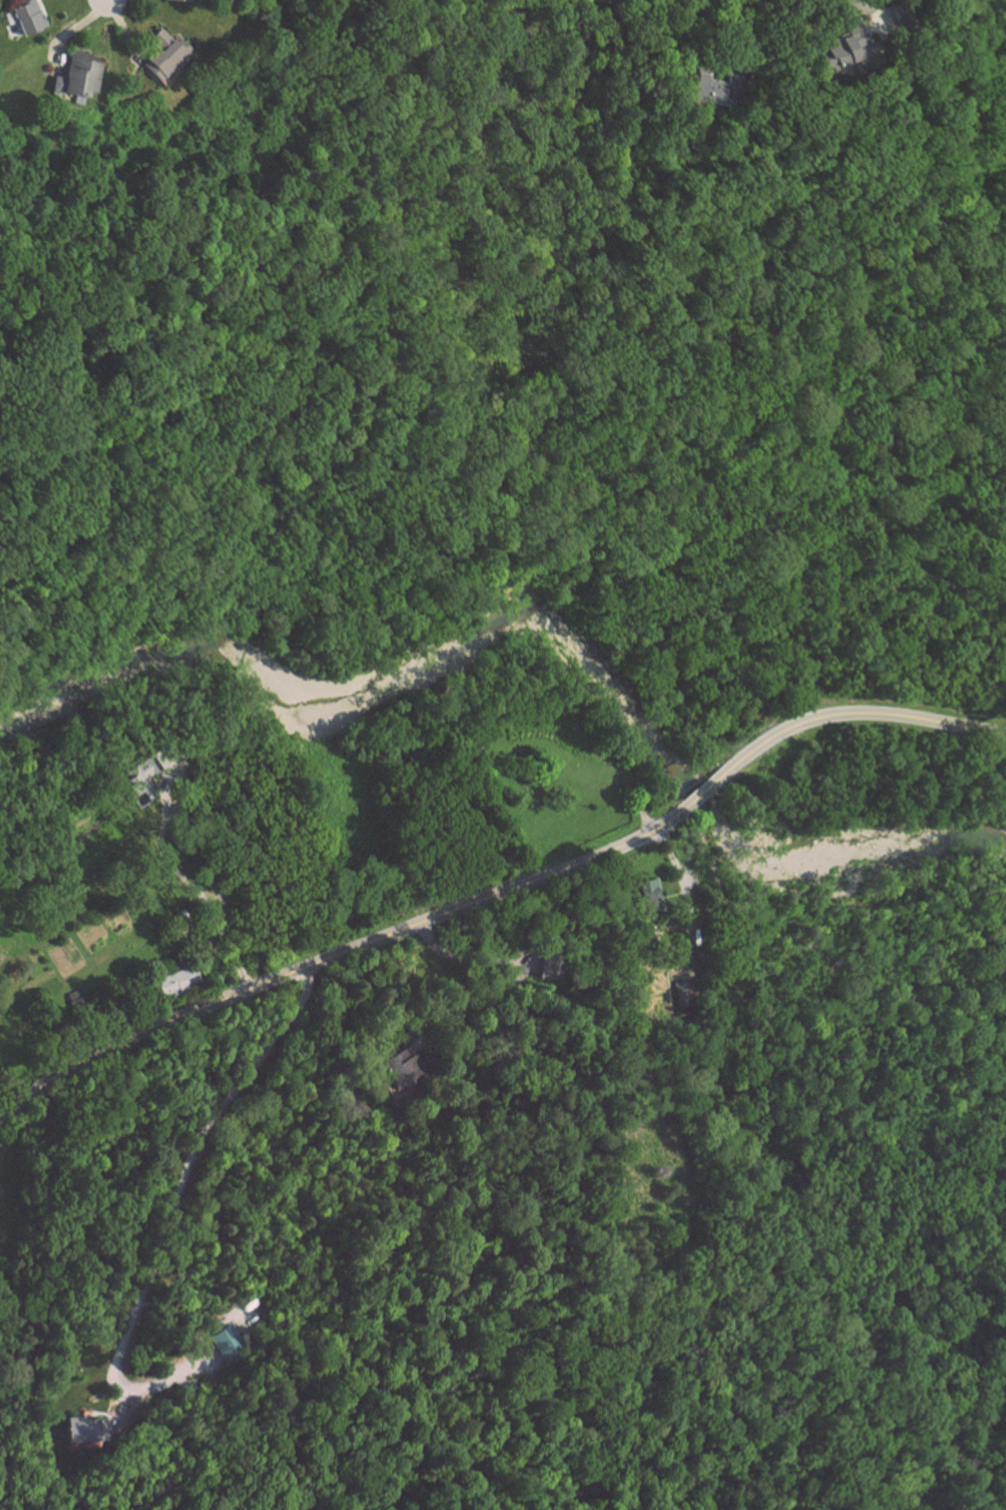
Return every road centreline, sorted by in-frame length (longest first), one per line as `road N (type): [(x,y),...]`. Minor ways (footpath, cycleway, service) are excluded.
road 1 (tertiary): [(0,1117),(132,1036),(649,835),(797,723),(873,712),(1005,733)]

